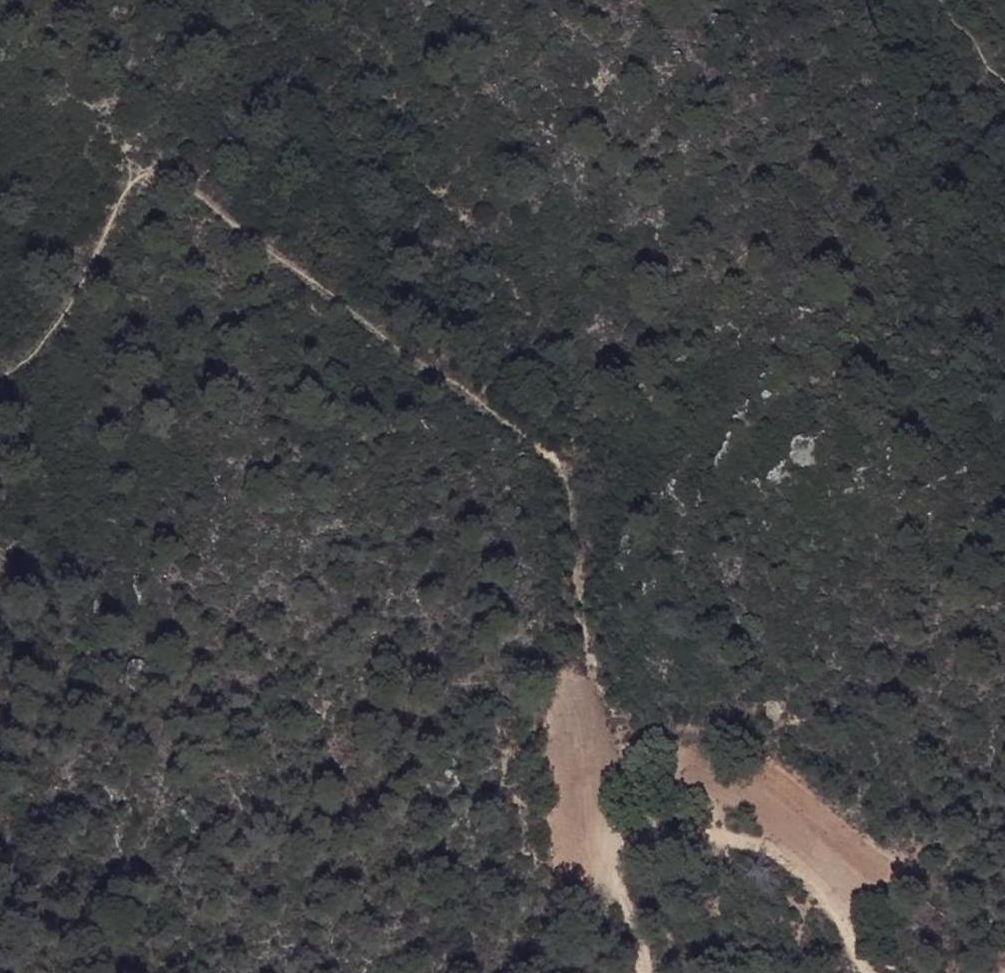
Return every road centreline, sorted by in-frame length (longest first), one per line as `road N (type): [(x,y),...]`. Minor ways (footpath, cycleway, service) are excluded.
road 1 (track): [(872,972),(790,857),(738,833),(638,849)]
road 2 (track): [(642,972),(623,880),(638,849)]

